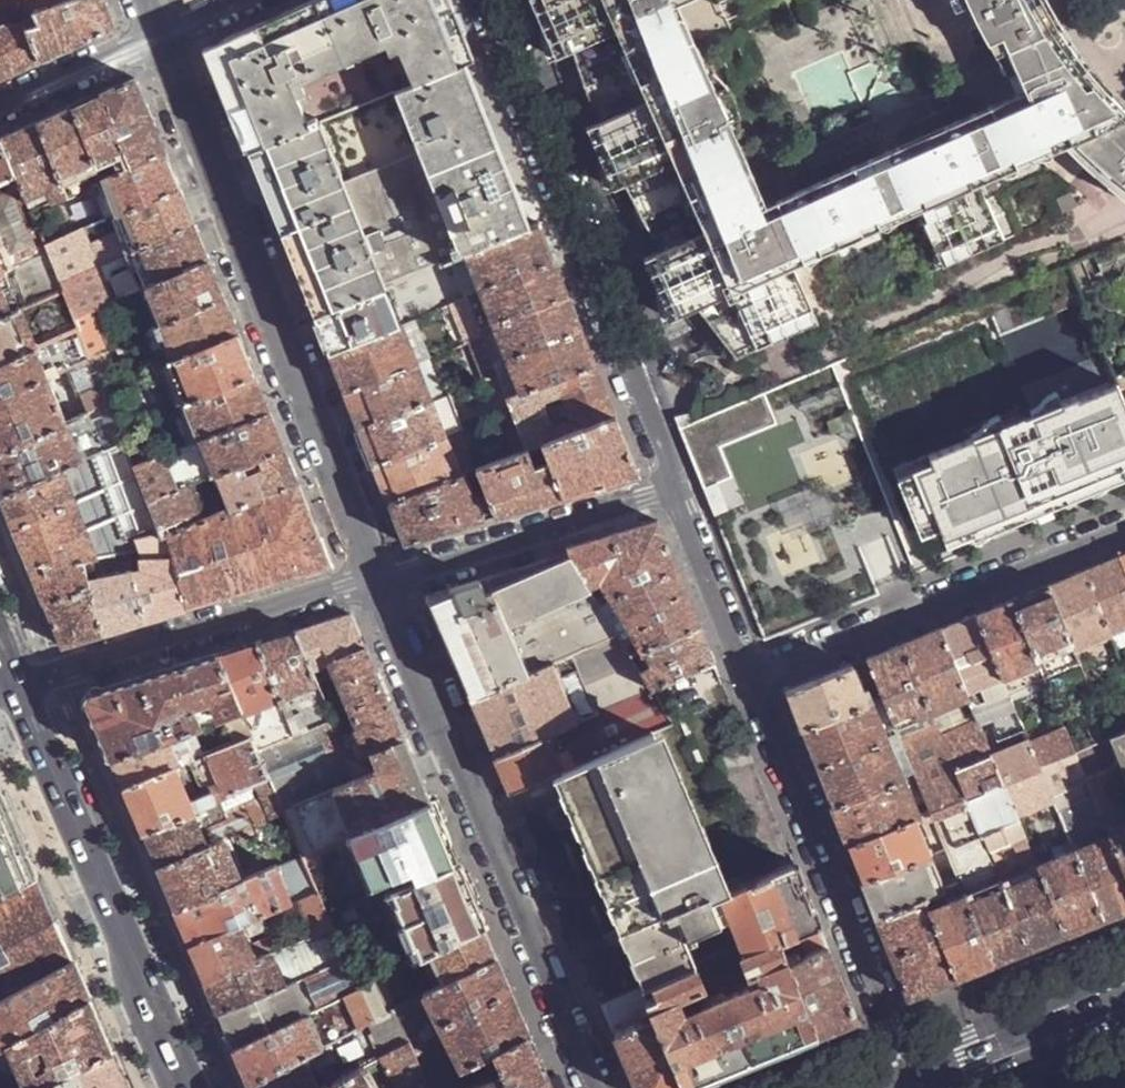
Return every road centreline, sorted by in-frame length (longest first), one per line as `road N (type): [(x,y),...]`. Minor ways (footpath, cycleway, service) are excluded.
road 1 (residential): [(380,578),(162,37)]
road 2 (residential): [(595,1087),(380,578)]
road 3 (residential): [(480,0),(675,490)]
road 4 (residential): [(750,677),(911,1087)]
road 5 (secondary): [(186,1087),(20,689)]
road 6 (unclassified): [(1124,526),(750,677)]
road 7 (residential): [(20,689),(380,578)]
road 8 (residential): [(380,578),(675,490)]
road 9 (secondary): [(1124,1009),(926,1087)]
road 10 (residential): [(675,490),(750,677)]
road 11 (unclassified): [(0,107),(162,37)]

